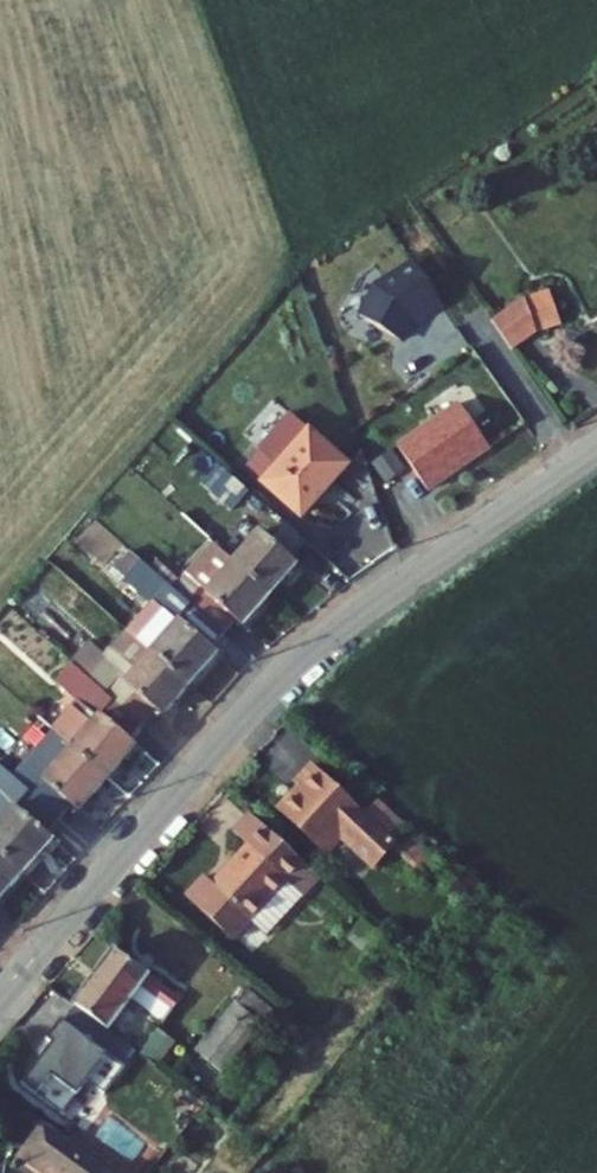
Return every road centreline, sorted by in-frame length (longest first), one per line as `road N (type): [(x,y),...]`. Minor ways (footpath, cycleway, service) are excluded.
road 1 (residential): [(0,997),(293,664),(596,446)]

